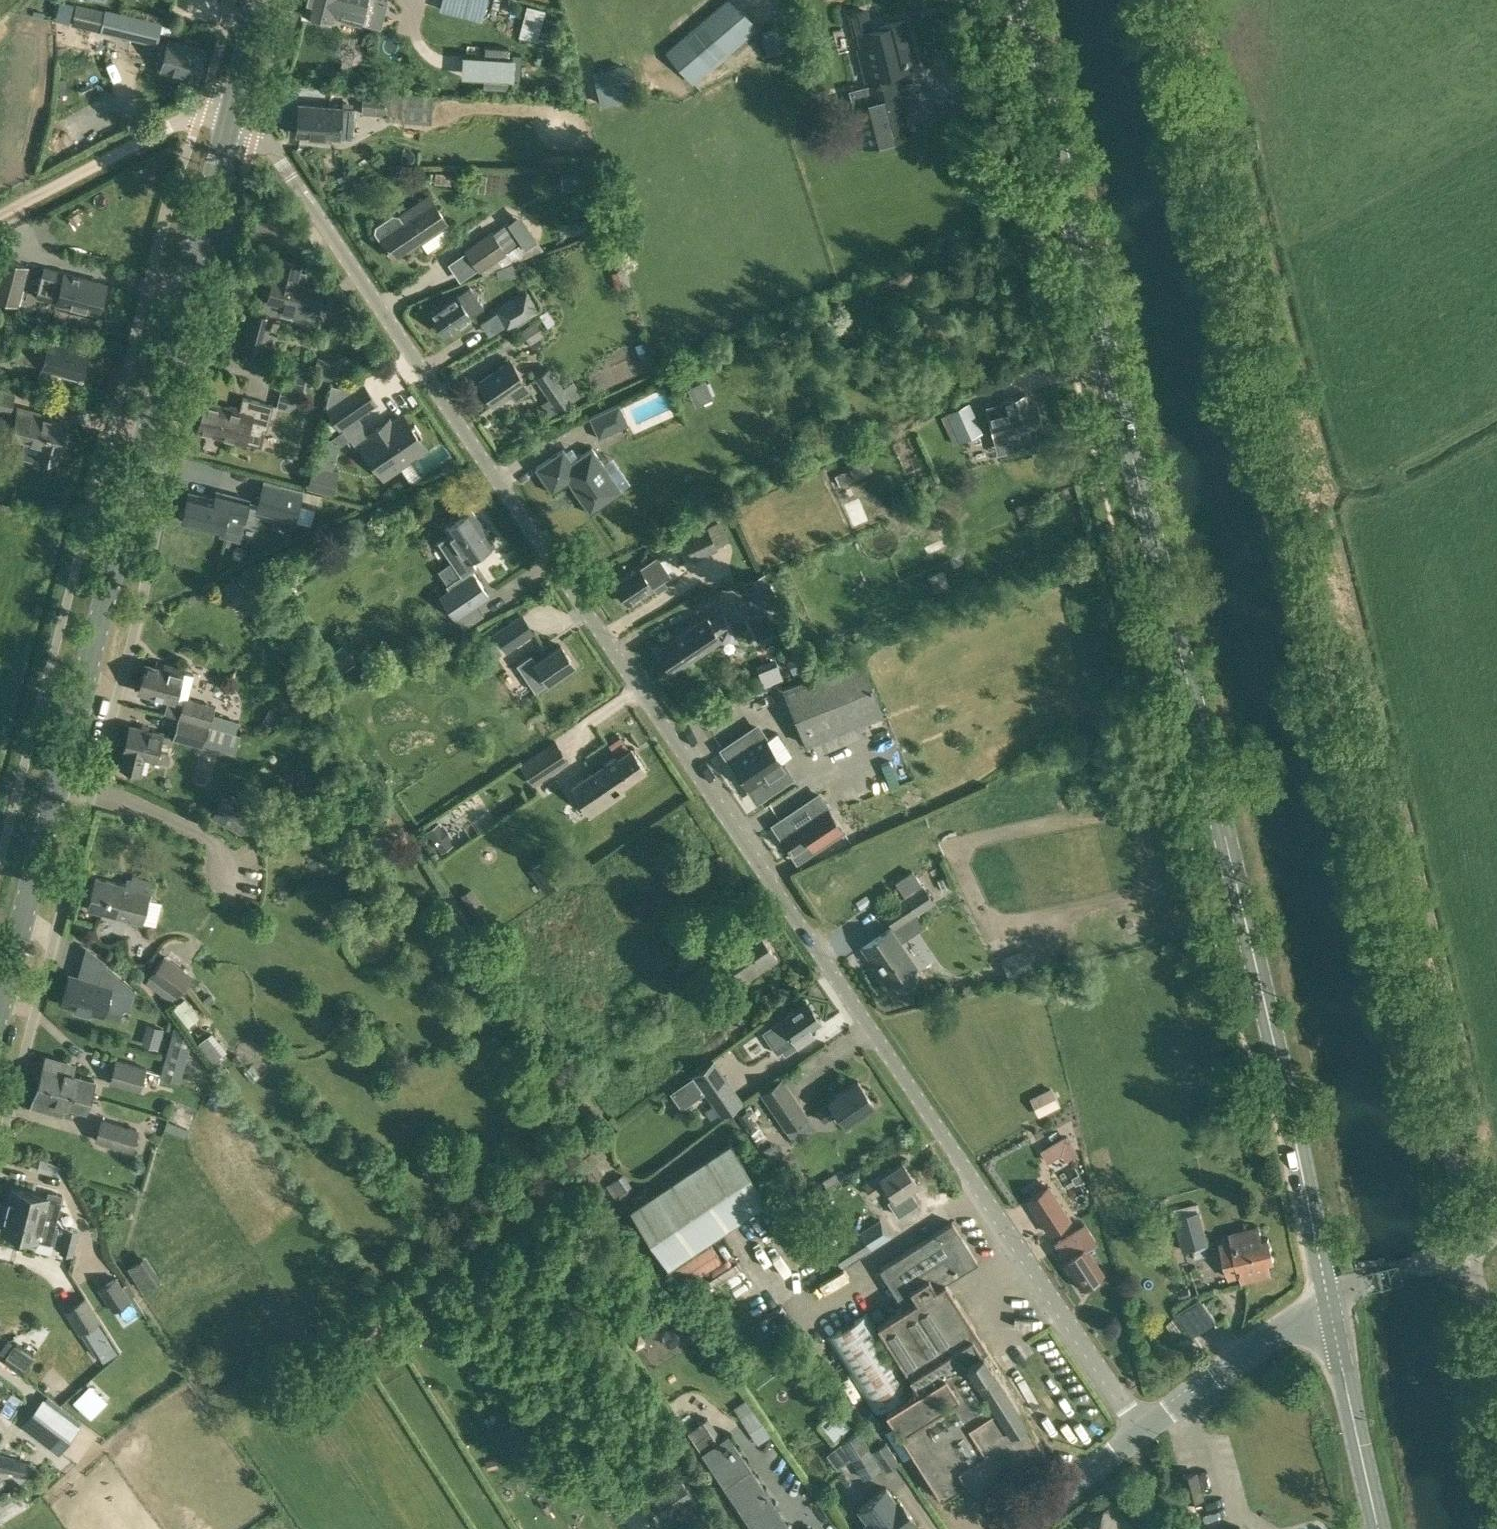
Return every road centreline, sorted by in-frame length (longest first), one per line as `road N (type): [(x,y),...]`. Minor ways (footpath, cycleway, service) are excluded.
road 1 (unclassified): [(1141,1433),(274,152),(243,127)]
road 2 (secondary): [(1328,1300),(1240,900),(1018,0)]
road 3 (unclassified): [(1470,1248),(1161,0)]
road 4 (secondary): [(0,1038),(243,127)]
road 5 (track): [(0,220),(198,117),(243,127)]
road 6 (secondary): [(1378,1528),(1328,1300)]
road 7 (tertiary): [(1141,1433),(1328,1300)]
road 8 (tertiary): [(1016,1528),(1141,1433)]
road 9 (unclassified): [(1328,1300),(1364,1277),(1470,1248)]
road 10 (secondary): [(243,127),(275,0)]

